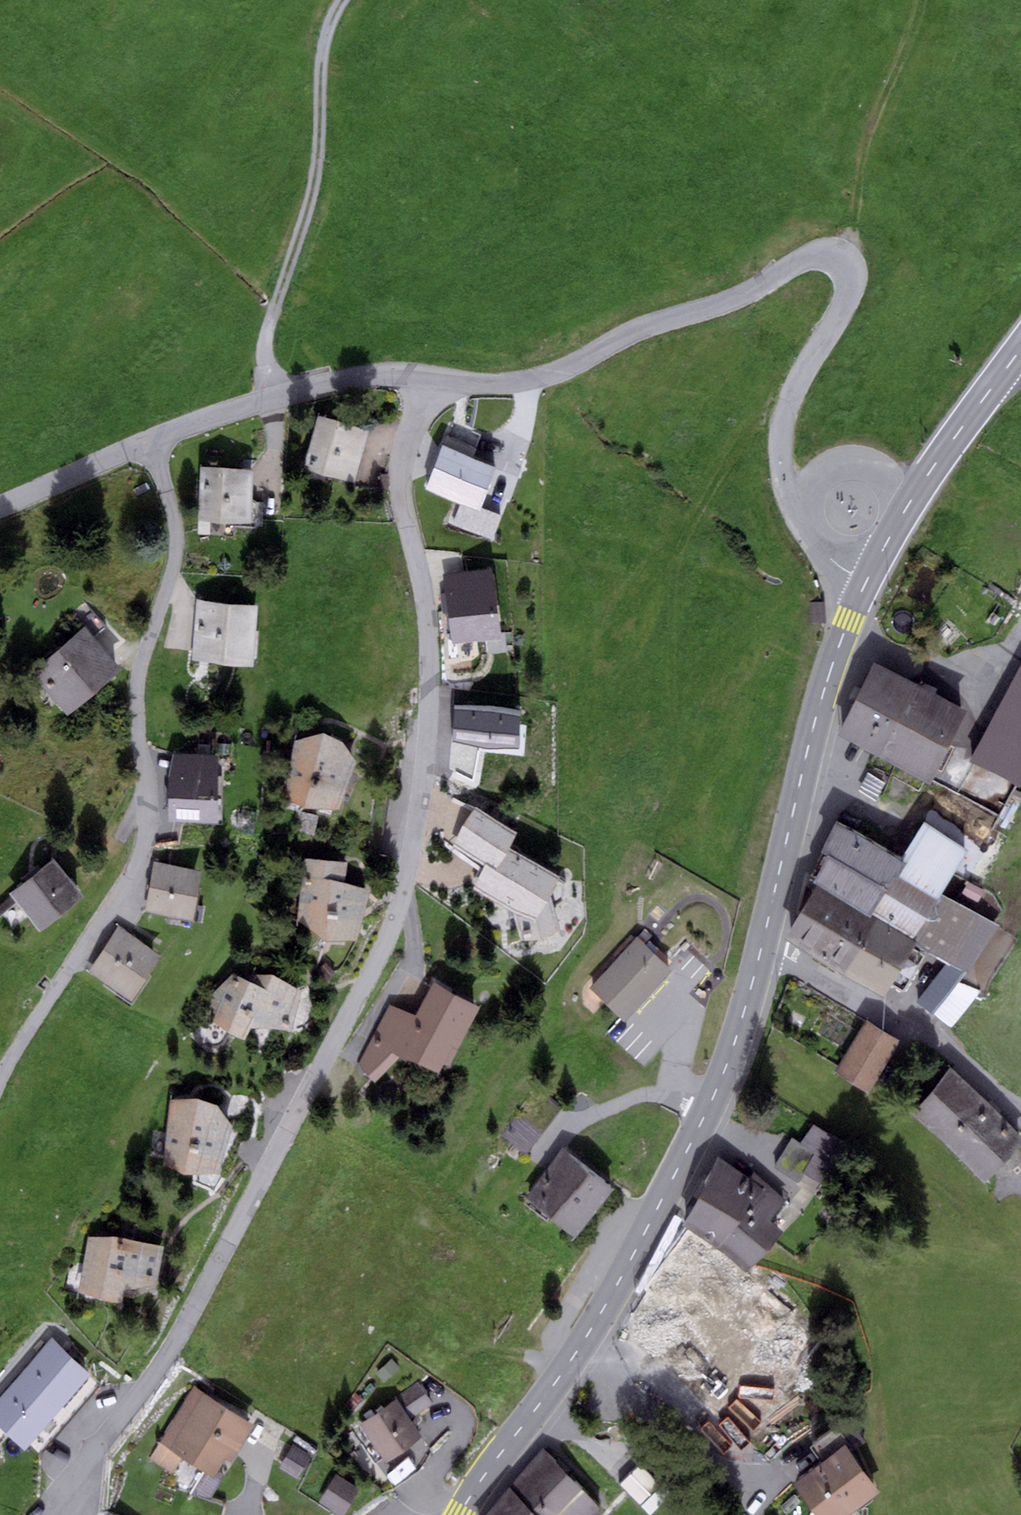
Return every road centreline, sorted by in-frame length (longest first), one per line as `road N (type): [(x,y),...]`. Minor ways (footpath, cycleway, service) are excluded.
road 1 (residential): [(59,1508),(186,1322),(396,913),(410,865),(429,706),(427,618),(401,485),(425,378)]
road 2 (residential): [(425,378),(485,386),(557,373),(644,328),(757,290),(803,261),(838,258),(847,273),(846,302),(794,393),(783,463),(820,546),(866,583)]
road 3 (residential): [(0,1082),(131,874),(145,835),(139,676),(176,542),(149,444)]
road 4 (primary): [(763,946),(725,1070),(649,1225),(575,1355),(459,1514)]
road 5 (track): [(343,0),(321,58),(311,185),(264,361),(274,397)]
road 6 (primary): [(866,583),(814,727),(763,946)]
road 7 (residential): [(763,946),(939,1045),(1020,1114)]
road 8 (residential): [(149,444),(333,383),(425,378)]
road 9 (primary): [(1020,351),(913,497),(866,583)]
road 10 (residential): [(0,505),(149,444)]

